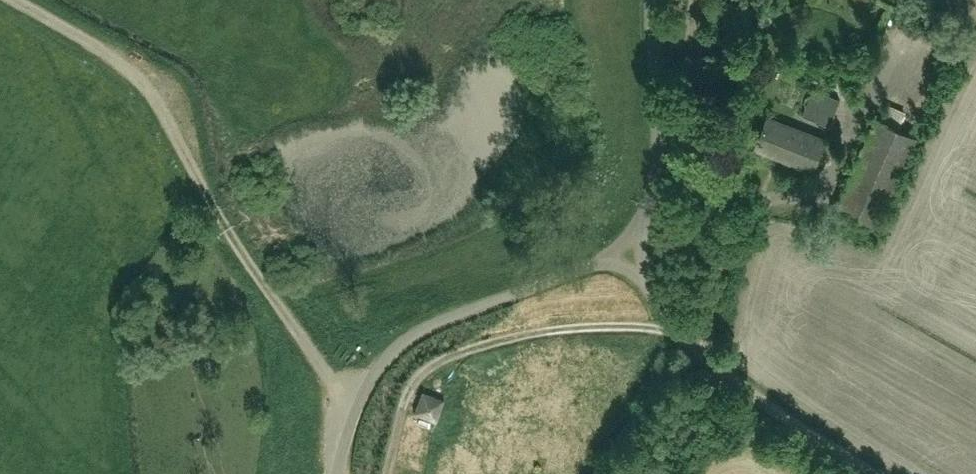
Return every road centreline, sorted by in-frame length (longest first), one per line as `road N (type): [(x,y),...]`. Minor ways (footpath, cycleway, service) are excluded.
road 1 (track): [(18,0),(134,72),(333,388),(358,403)]
road 2 (unclassified): [(337,473),(358,403),(409,339),(605,259)]
road 3 (unclassified): [(875,473),(724,374),(681,334),(642,279)]
road 4 (unclassified): [(638,227),(658,137),(652,0)]

